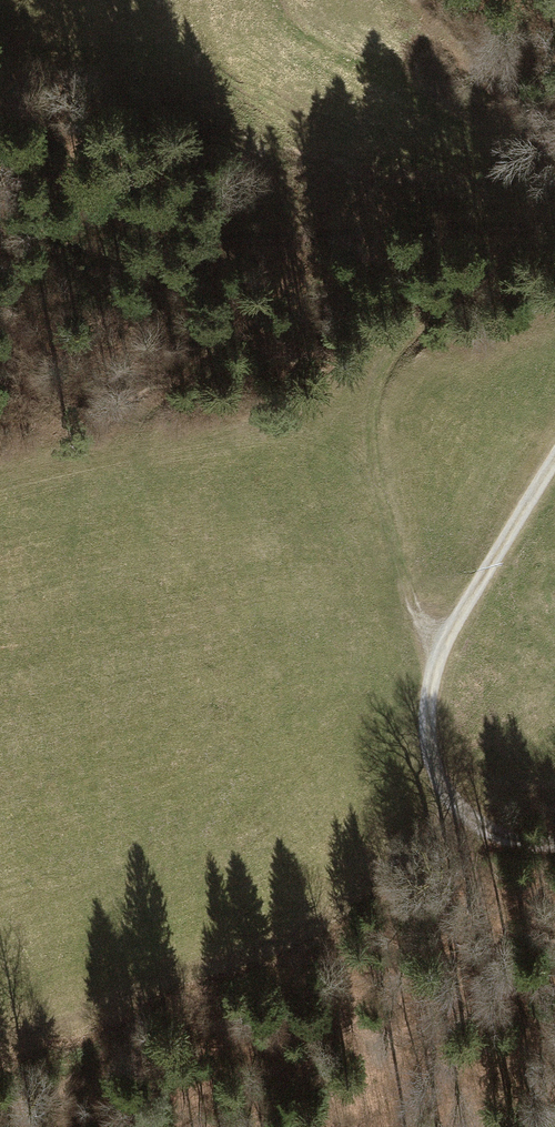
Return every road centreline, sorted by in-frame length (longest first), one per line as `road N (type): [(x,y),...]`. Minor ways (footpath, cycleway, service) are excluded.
road 1 (track): [(439,653),(399,567),(373,466),(370,408),(390,359),(500,207),(503,168),(411,94),(305,39),(274,0)]
road 2 (track): [(454,801),(383,880),(303,935),(0,1041)]
road 3 (track): [(554,458),(439,653),(428,733),(454,801)]

